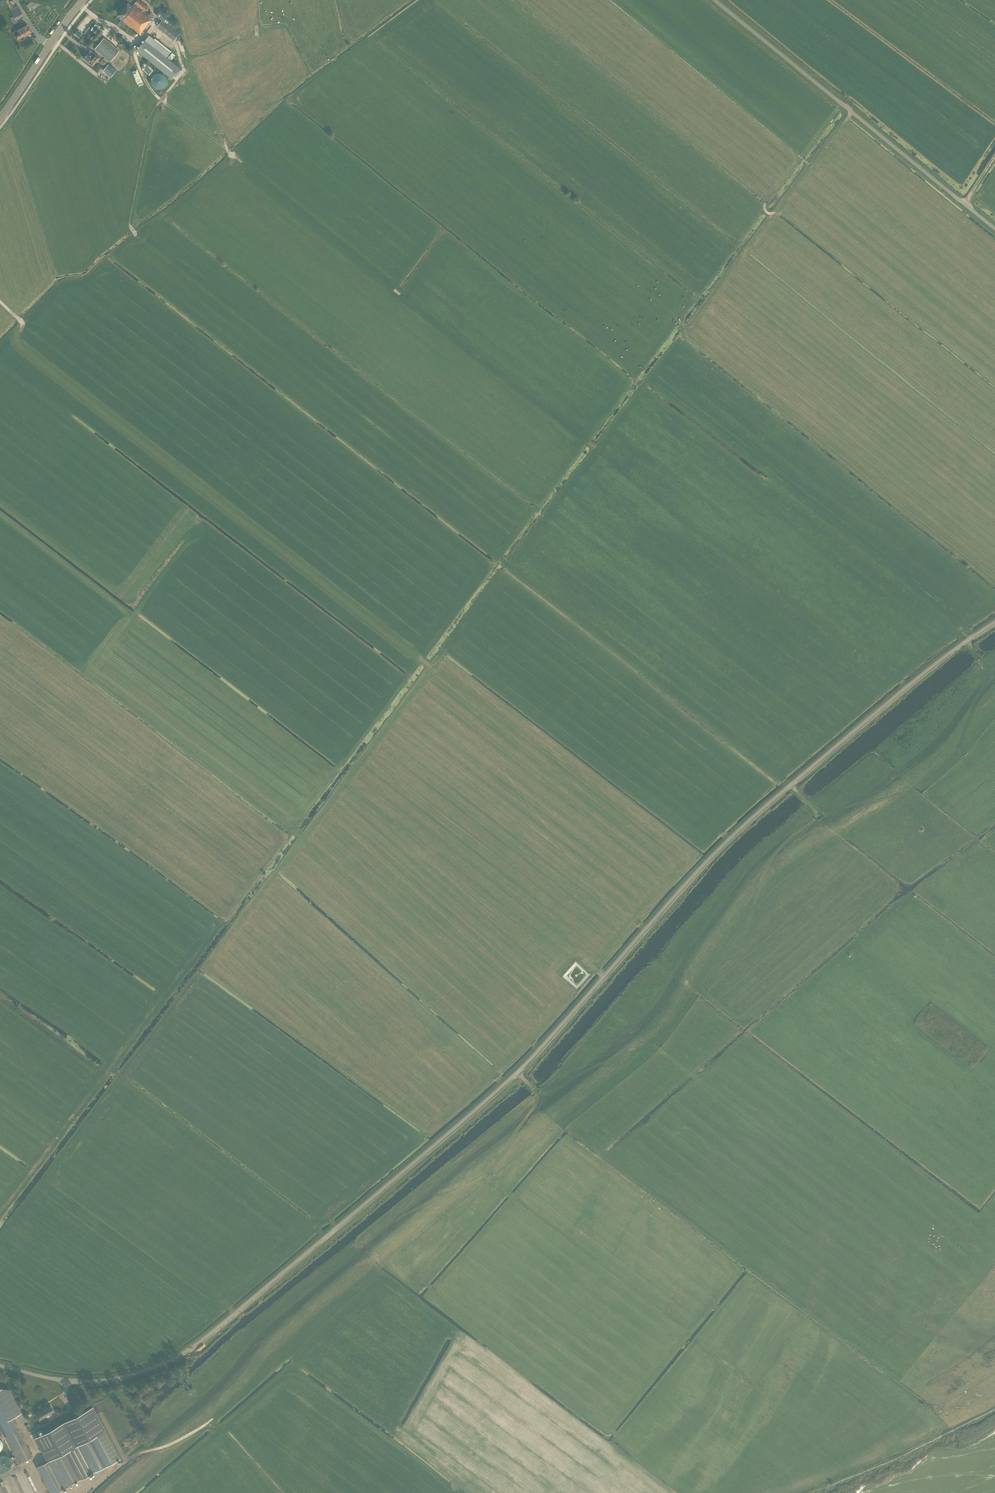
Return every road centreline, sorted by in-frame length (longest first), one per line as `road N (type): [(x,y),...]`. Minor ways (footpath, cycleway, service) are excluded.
road 1 (unclassified): [(0,1365),(62,1380),(105,1380),(159,1365),(203,1340),(518,1072),(751,818),(994,622)]
road 2 (unclassified): [(994,229),(714,0)]
road 3 (track): [(696,1077),(650,1045),(546,1092),(535,1090)]
road 4 (track): [(791,784),(819,815),(774,856),(753,916)]
road 5 (tertiary): [(0,118),(83,0)]
road 6 (track): [(964,763),(959,742),(986,679),(968,640)]

